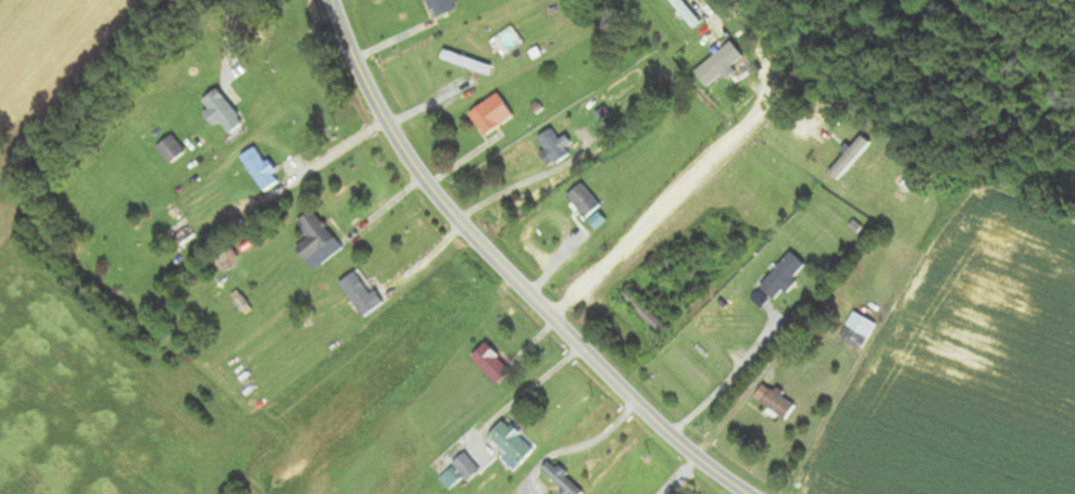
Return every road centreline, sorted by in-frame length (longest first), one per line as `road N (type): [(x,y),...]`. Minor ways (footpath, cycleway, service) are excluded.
road 1 (residential): [(749,493),(666,431),(433,188),(367,84),(334,0)]

